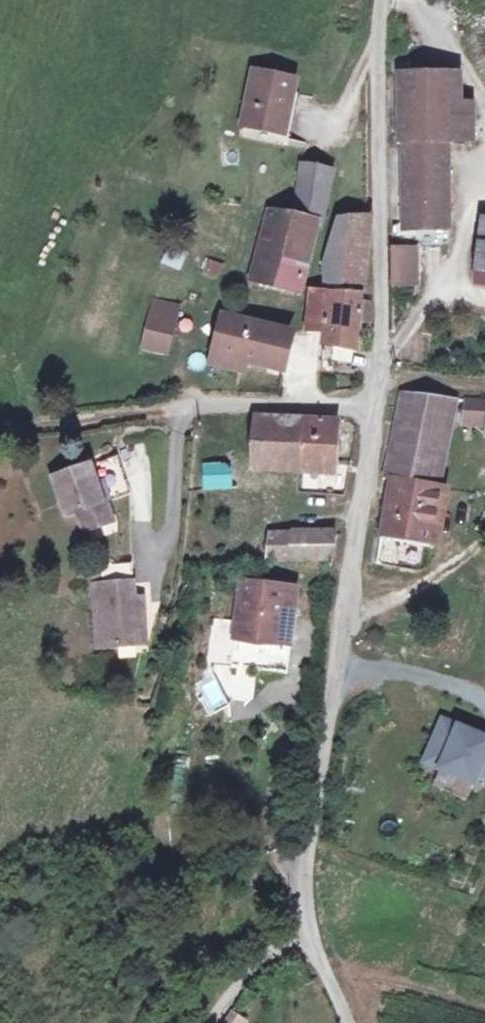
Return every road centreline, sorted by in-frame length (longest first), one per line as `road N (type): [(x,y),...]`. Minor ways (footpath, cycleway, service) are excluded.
road 1 (unclassified): [(375,399),(304,887),(308,933),(347,1022)]
road 2 (unclassified): [(383,0),(375,399)]
road 3 (unclassified): [(127,413),(375,399)]
road 4 (track): [(210,1022),(269,953),(308,933)]
road 5 (track): [(0,438),(127,413)]

